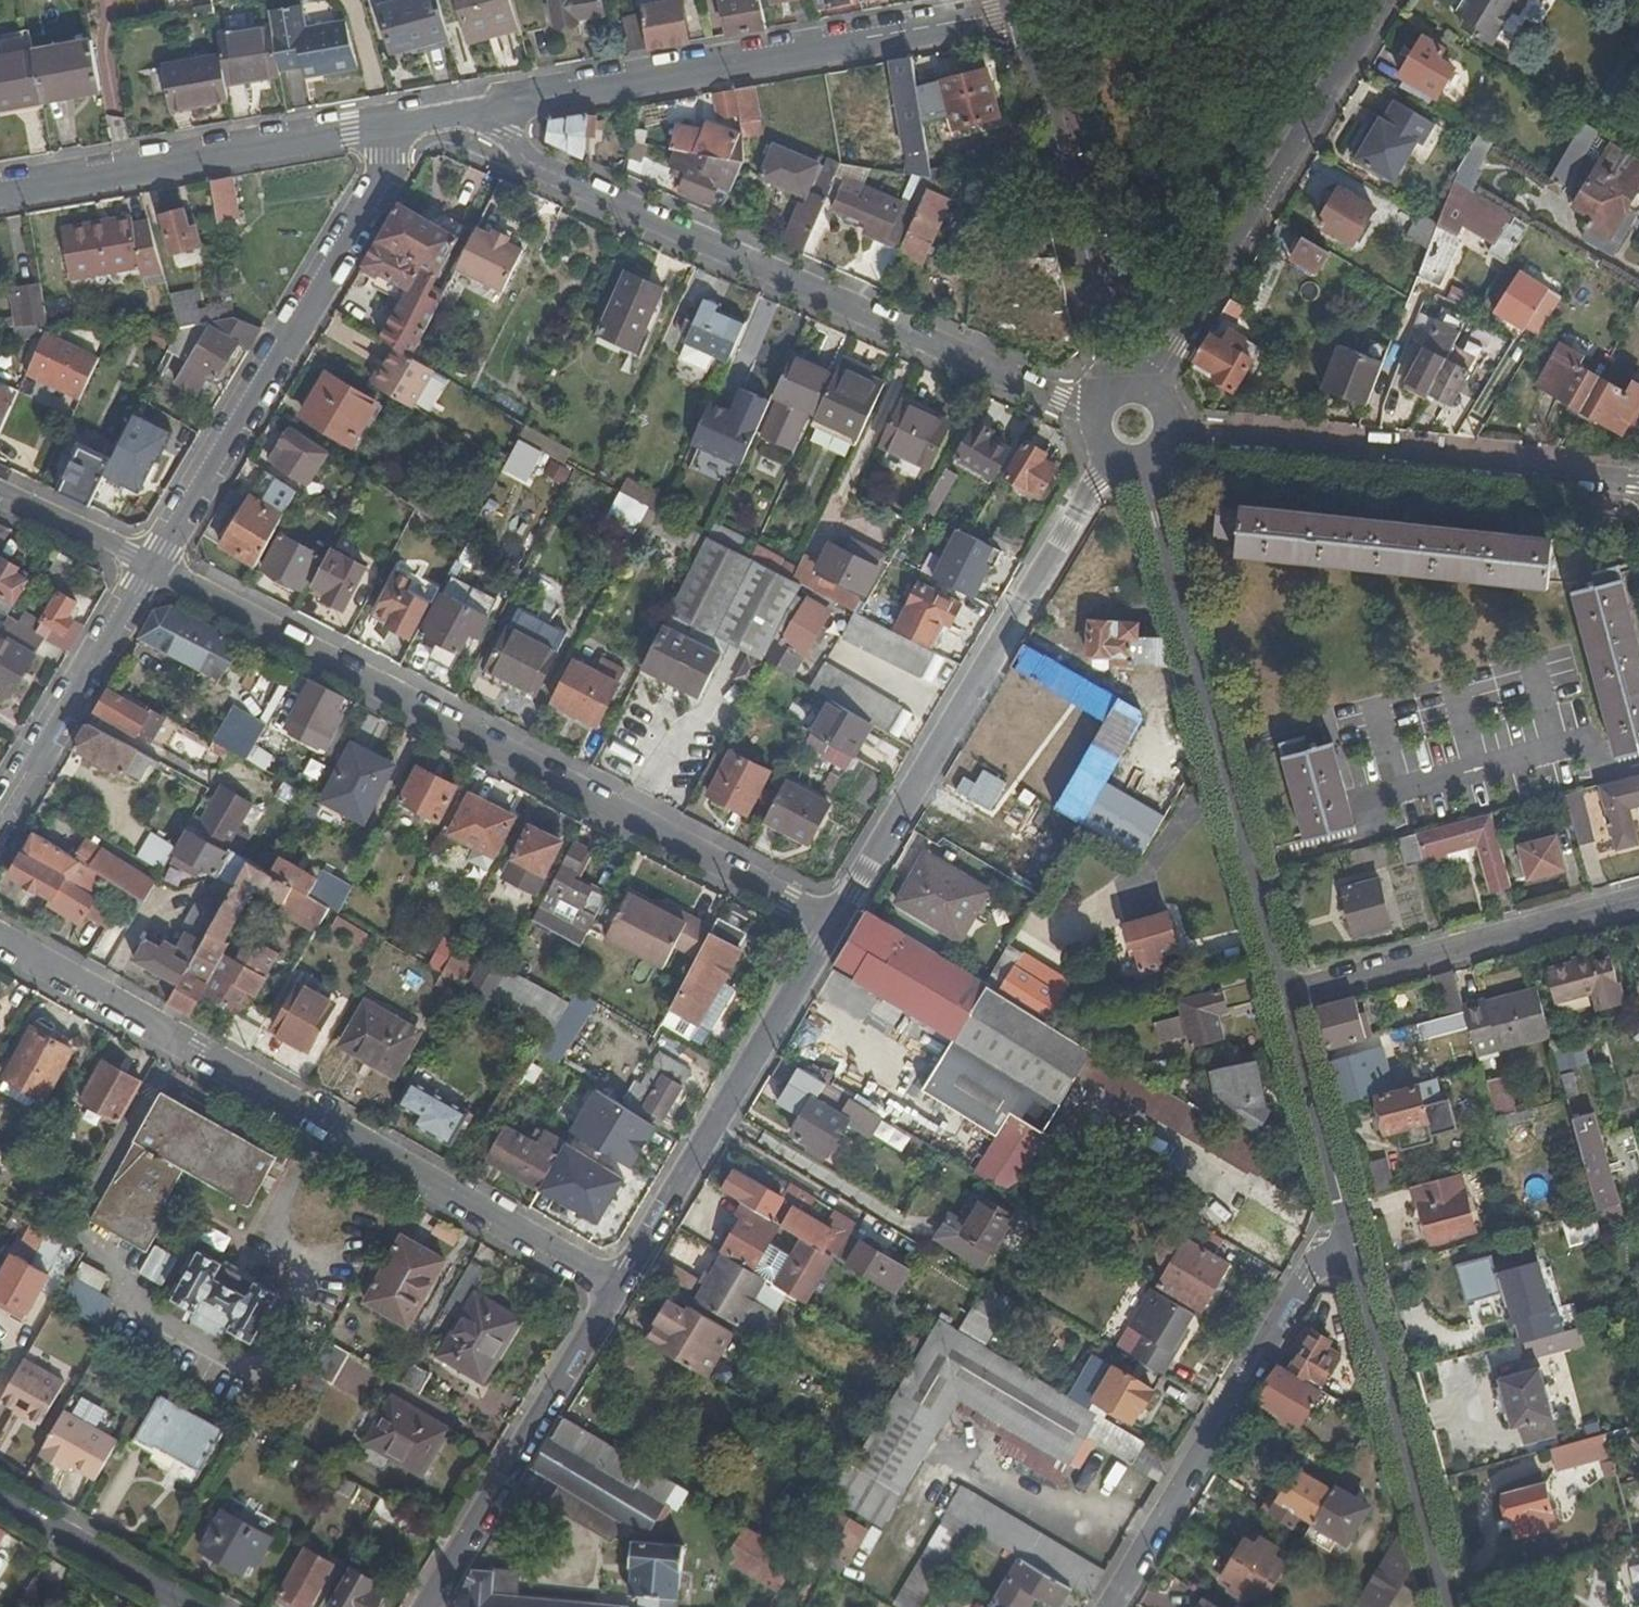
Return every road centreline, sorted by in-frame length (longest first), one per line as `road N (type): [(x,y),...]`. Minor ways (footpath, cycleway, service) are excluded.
road 1 (residential): [(836,924),(150,562)]
road 2 (residential): [(621,1287),(0,937)]
road 3 (residential): [(438,113),(1075,406)]
road 4 (residential): [(1014,8),(438,113)]
road 5 (residential): [(1284,998),(1156,518),(1151,474)]
road 6 (residential): [(1102,471),(836,924)]
road 7 (residential): [(150,562),(416,117)]
road 8 (residential): [(1183,442),(1638,481)]
road 9 (residential): [(1112,1606),(1342,1219)]
road 10 (residential): [(1160,374),(1381,0)]
road 11 (residential): [(416,117),(0,190)]
road 12 (residential): [(836,924),(621,1287)]
road 13 (residential): [(1342,1219),(1448,1606)]
road 14 (residential): [(621,1287),(427,1606)]
road 15 (residential): [(1014,8),(1107,369)]
road 16 (residential): [(1638,900),(1284,998)]
road 17 (residential): [(0,813),(150,562)]
road 18 (residential): [(1342,1219),(1284,998)]
road 19 (residential): [(0,1497),(194,1606)]
road 20 (residential): [(150,562),(0,492)]

